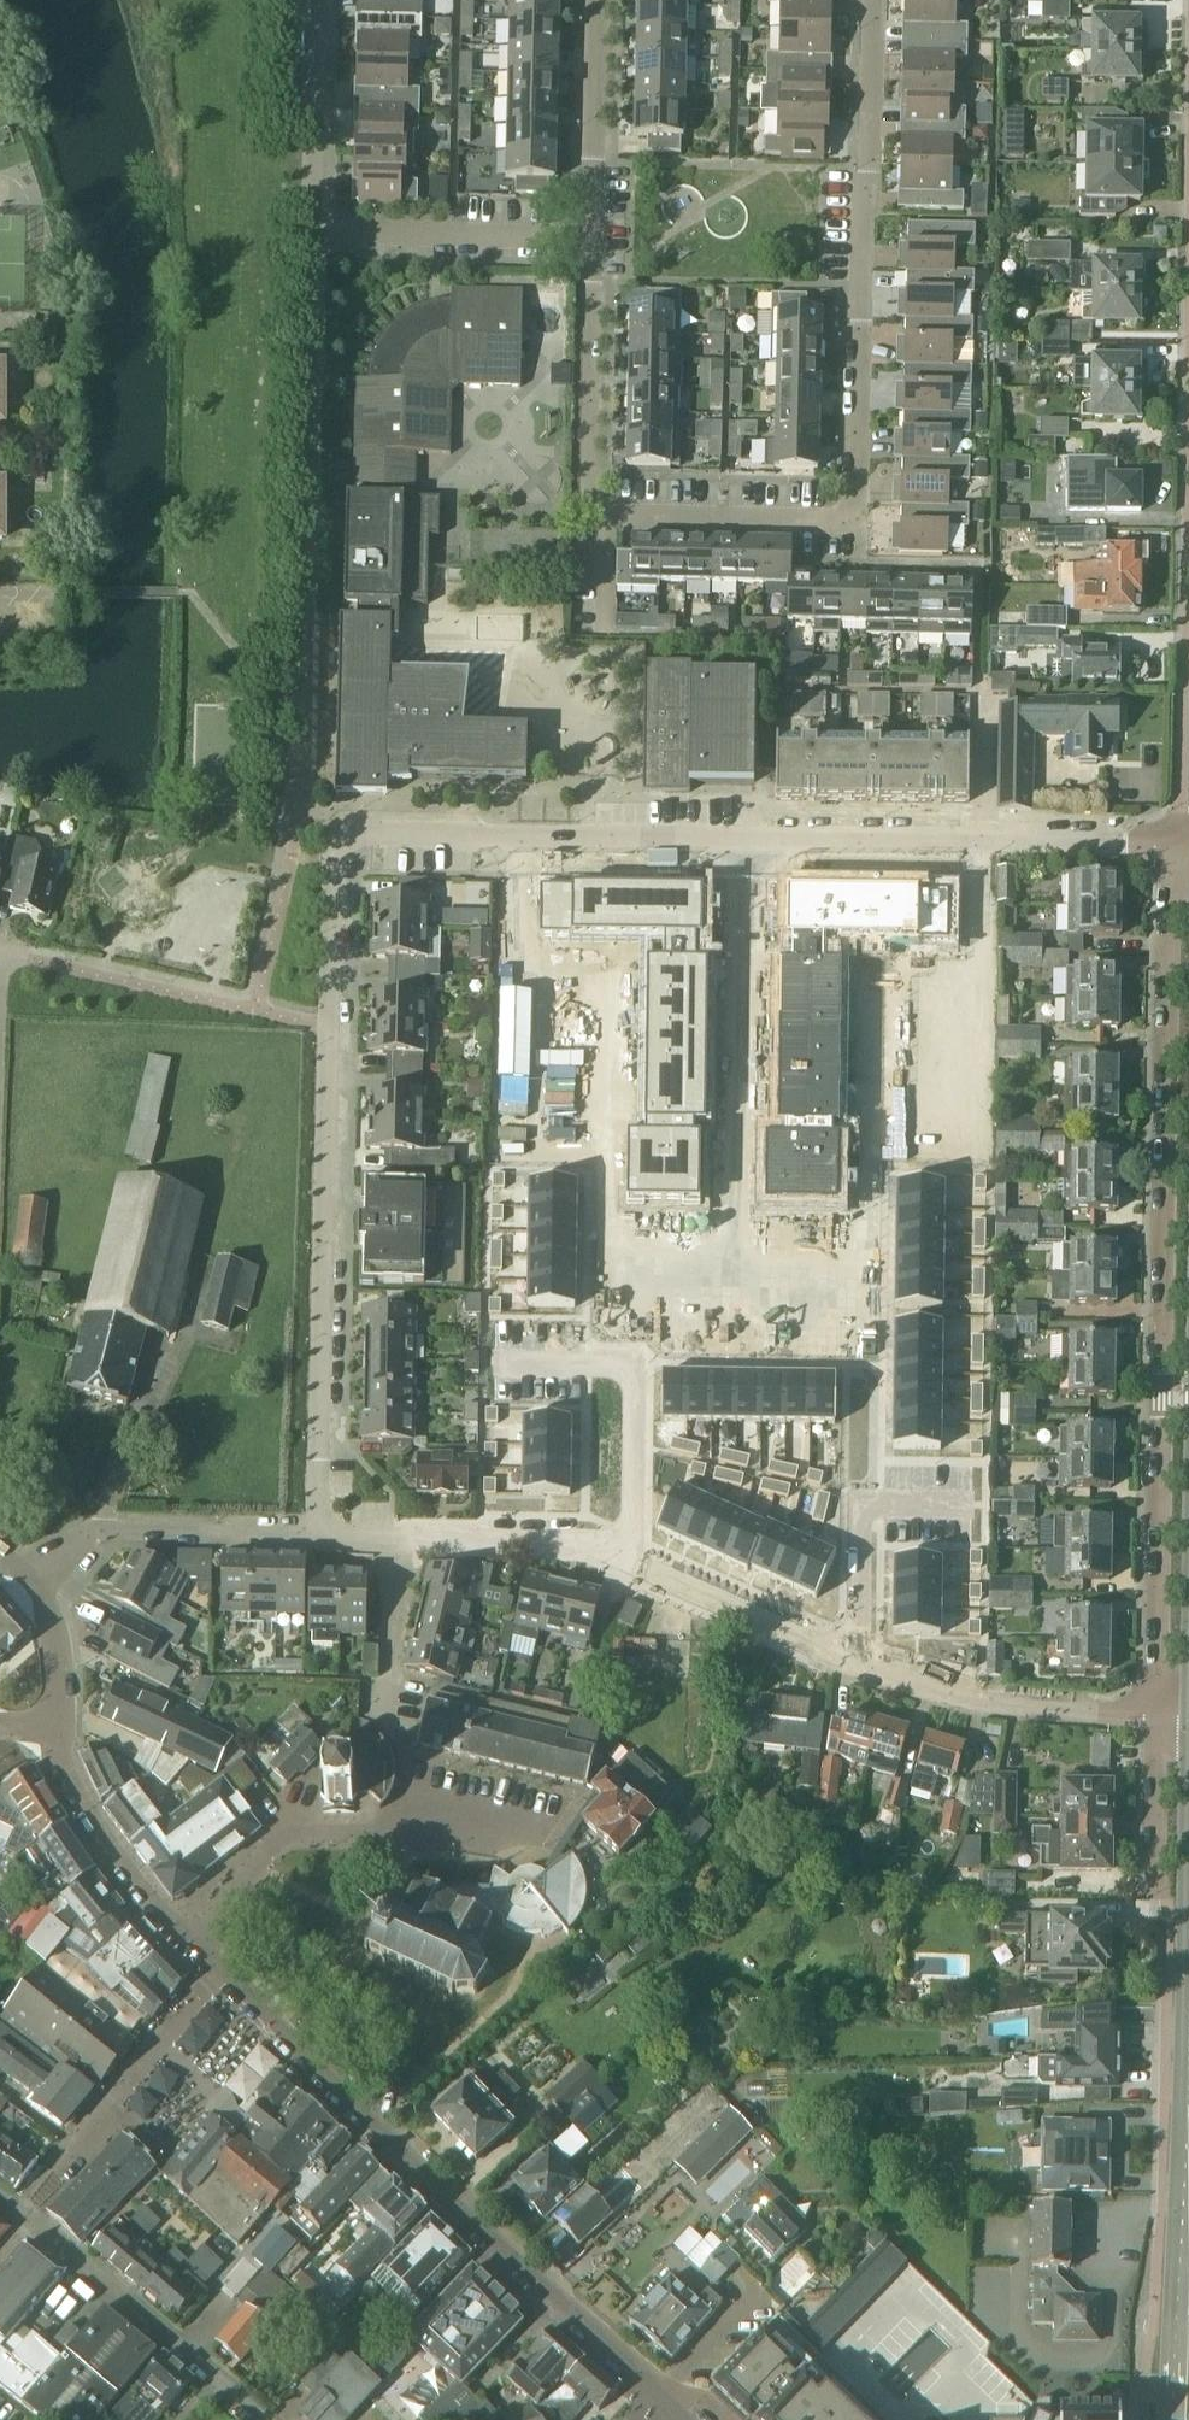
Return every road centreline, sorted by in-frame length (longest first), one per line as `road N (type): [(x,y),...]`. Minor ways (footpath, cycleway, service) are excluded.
road 1 (residential): [(328,1534),(332,833),(1171,842)]
road 2 (residential): [(589,237),(586,489),(606,517),(855,522),(871,0)]
road 3 (residential): [(1171,842),(1154,1718)]
road 4 (residential): [(853,1664),(861,976)]
road 5 (residential): [(670,2410),(222,1981)]
road 6 (residential): [(615,977),(608,1197),(625,1366),(629,1518),(619,1559)]
road 7 (residential): [(589,237),(313,232),(318,0)]
road 8 (residential): [(192,1946),(274,1844),(290,1835),(388,1830),(427,1808),(552,1837)]
road 9 (residential): [(261,2419),(0,2197)]
road 10 (residential): [(32,1580),(91,1529),(328,1534)]
road 11 (residential): [(853,1664),(952,1694),(1154,1718)]
road 12 (residential): [(192,1946),(139,1889),(39,1737)]
road 13 (residential): [(619,1559),(853,1664)]
road 14 (residential): [(63,2171),(222,1981)]
road 15 (residential): [(595,0),(589,237)]
road 16 (residential): [(402,1532),(581,1546),(619,1559)]
road 17 (residential): [(402,1532),(387,1678),(371,1719)]
road 18 (residential): [(1154,1718),(1155,1882)]
road 19 (residential): [(39,1737),(57,1675),(32,1580)]
road 20 (secondary): [(1188,2278),(1172,2419)]

